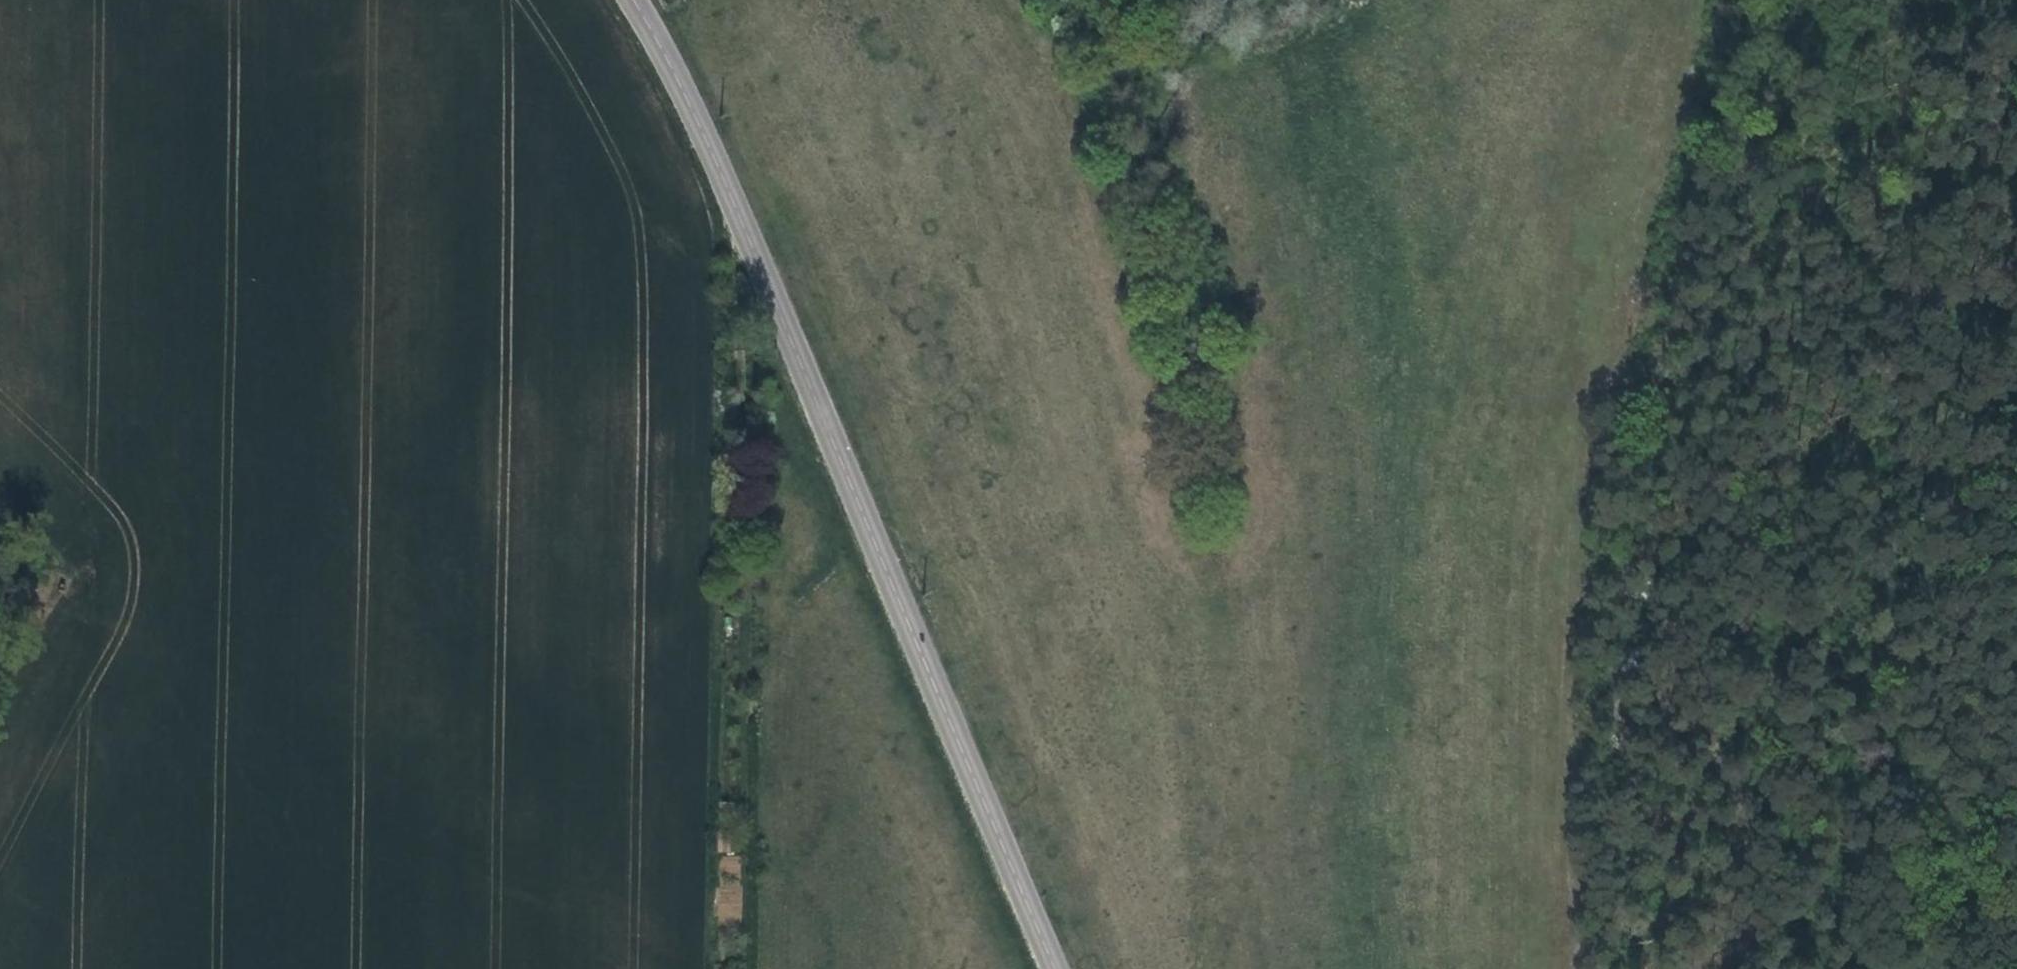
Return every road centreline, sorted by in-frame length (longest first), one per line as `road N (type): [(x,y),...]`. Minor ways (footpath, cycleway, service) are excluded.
road 1 (tertiary): [(1056,968),(779,302),(633,0)]

